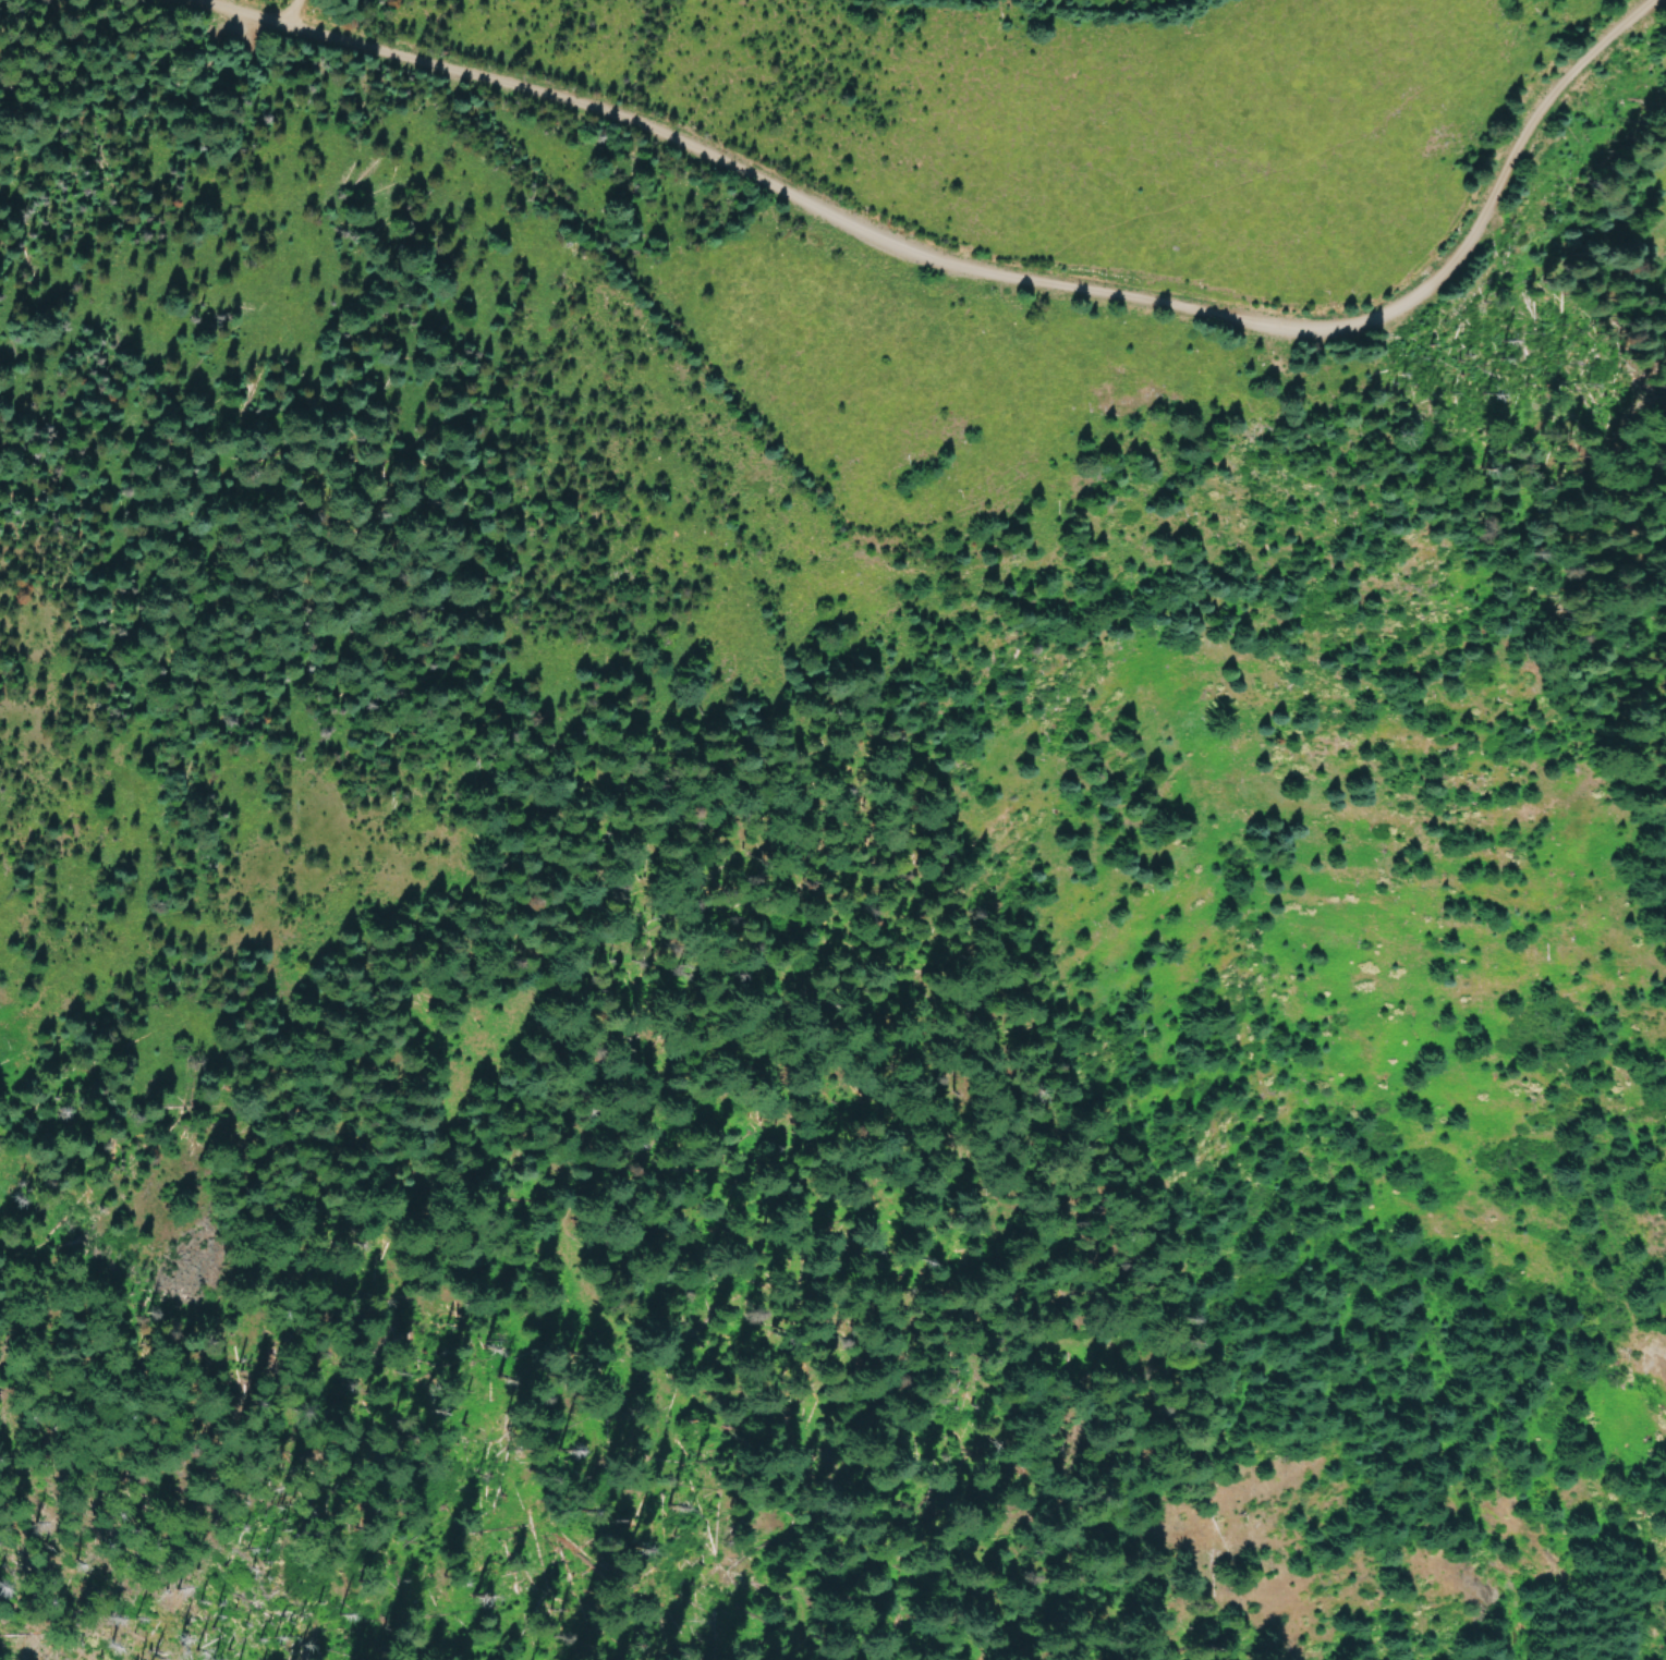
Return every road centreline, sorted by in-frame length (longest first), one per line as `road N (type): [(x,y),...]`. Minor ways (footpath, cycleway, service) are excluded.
road 1 (residential): [(1659,0),(1566,96),(1481,242),(1385,319),(1335,334),(1197,319),(917,261),(775,186),(622,121),(180,0)]

